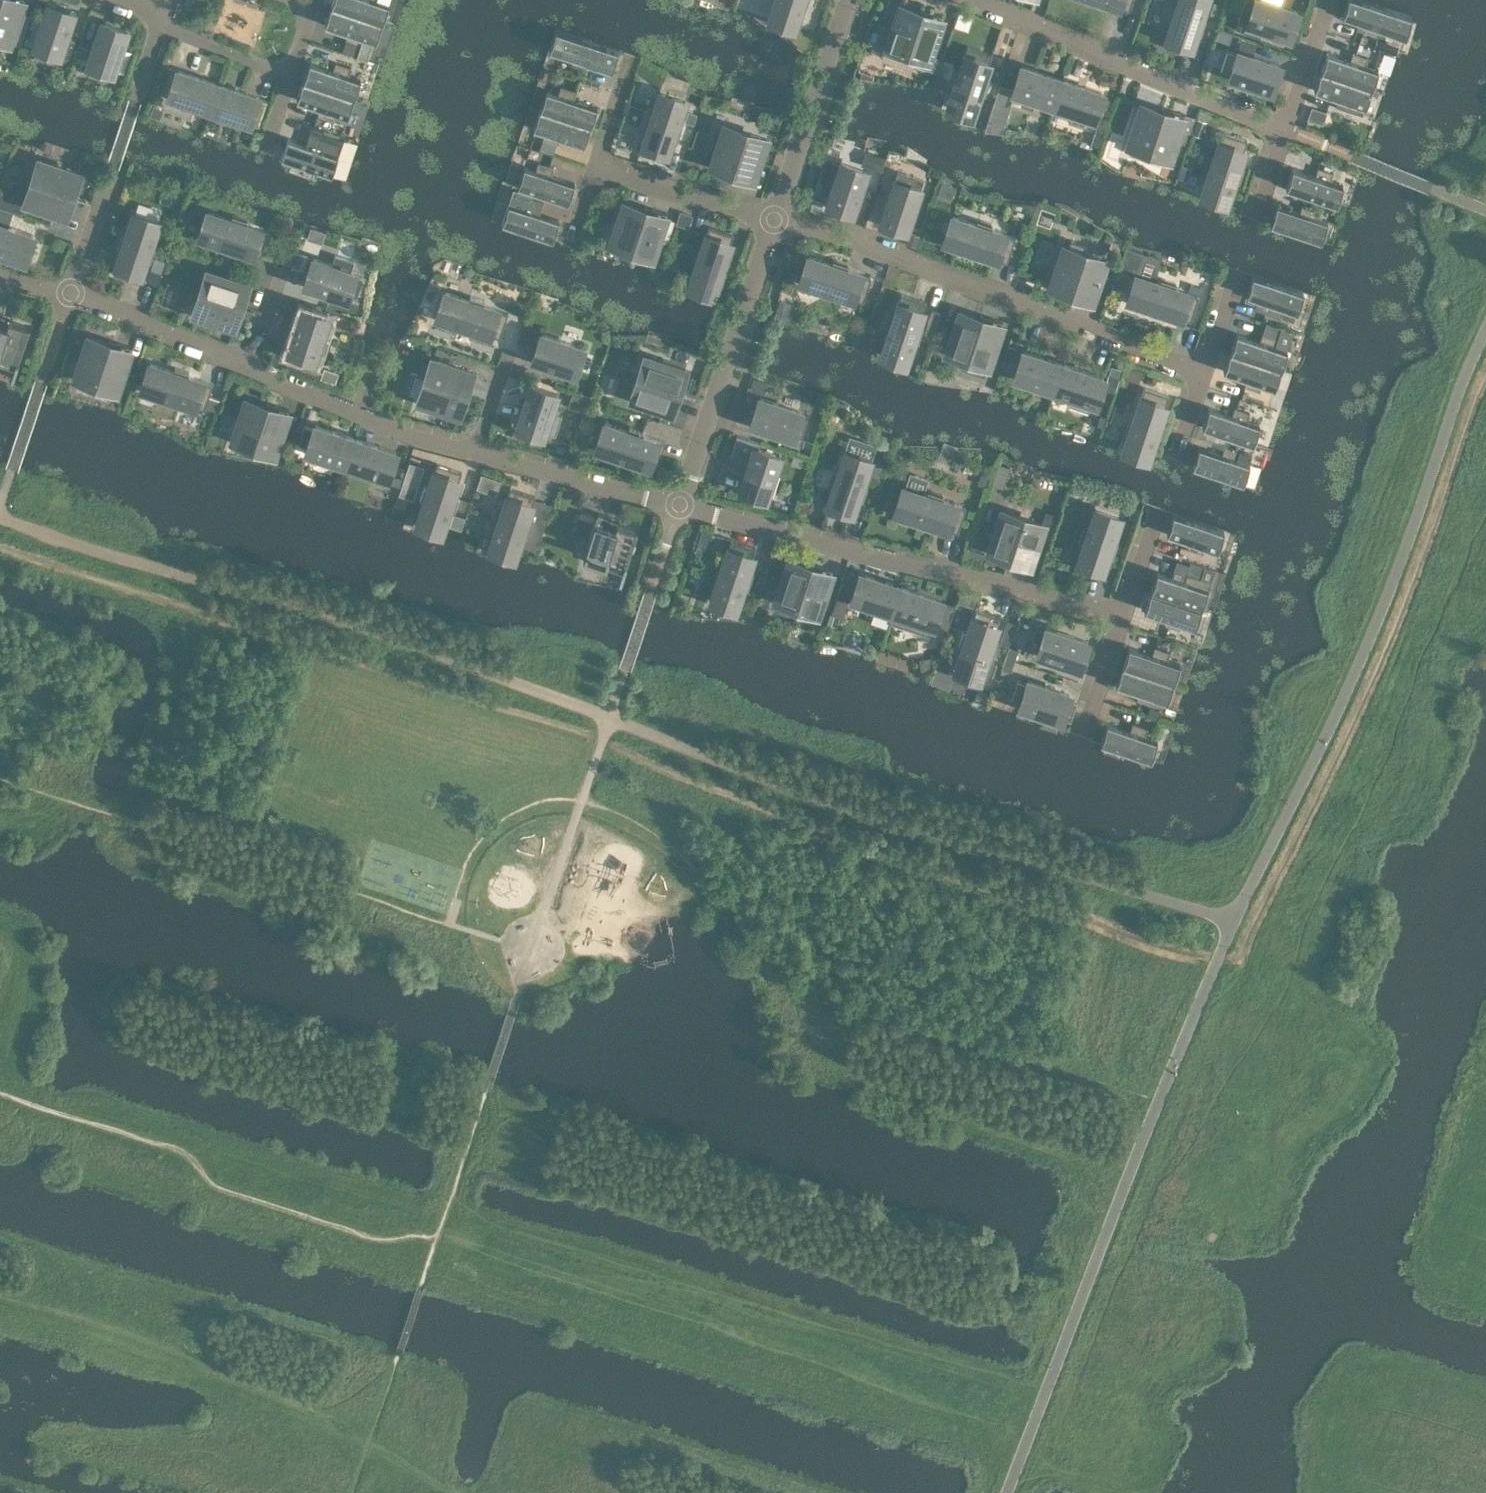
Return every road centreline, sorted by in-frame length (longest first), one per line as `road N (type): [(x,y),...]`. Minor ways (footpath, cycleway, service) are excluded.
road 1 (residential): [(1123,613),(679,509)]
road 2 (residential): [(775,222),(1203,370)]
road 3 (residential): [(978,0),(1283,127)]
road 4 (residential): [(679,509),(775,222)]
road 5 (residential): [(250,364),(386,426),(476,450)]
road 6 (residential): [(775,222),(848,0)]
road 7 (residential): [(476,450),(679,509)]
road 8 (residential): [(71,290),(250,364)]
road 9 (residential): [(775,222),(597,168)]
road 10 (residential): [(292,76),(160,26)]
road 11 (residential): [(1283,127),(1329,0)]
road 12 (residential): [(71,290),(113,164)]
road 13 (residential): [(1123,613),(1087,729)]

